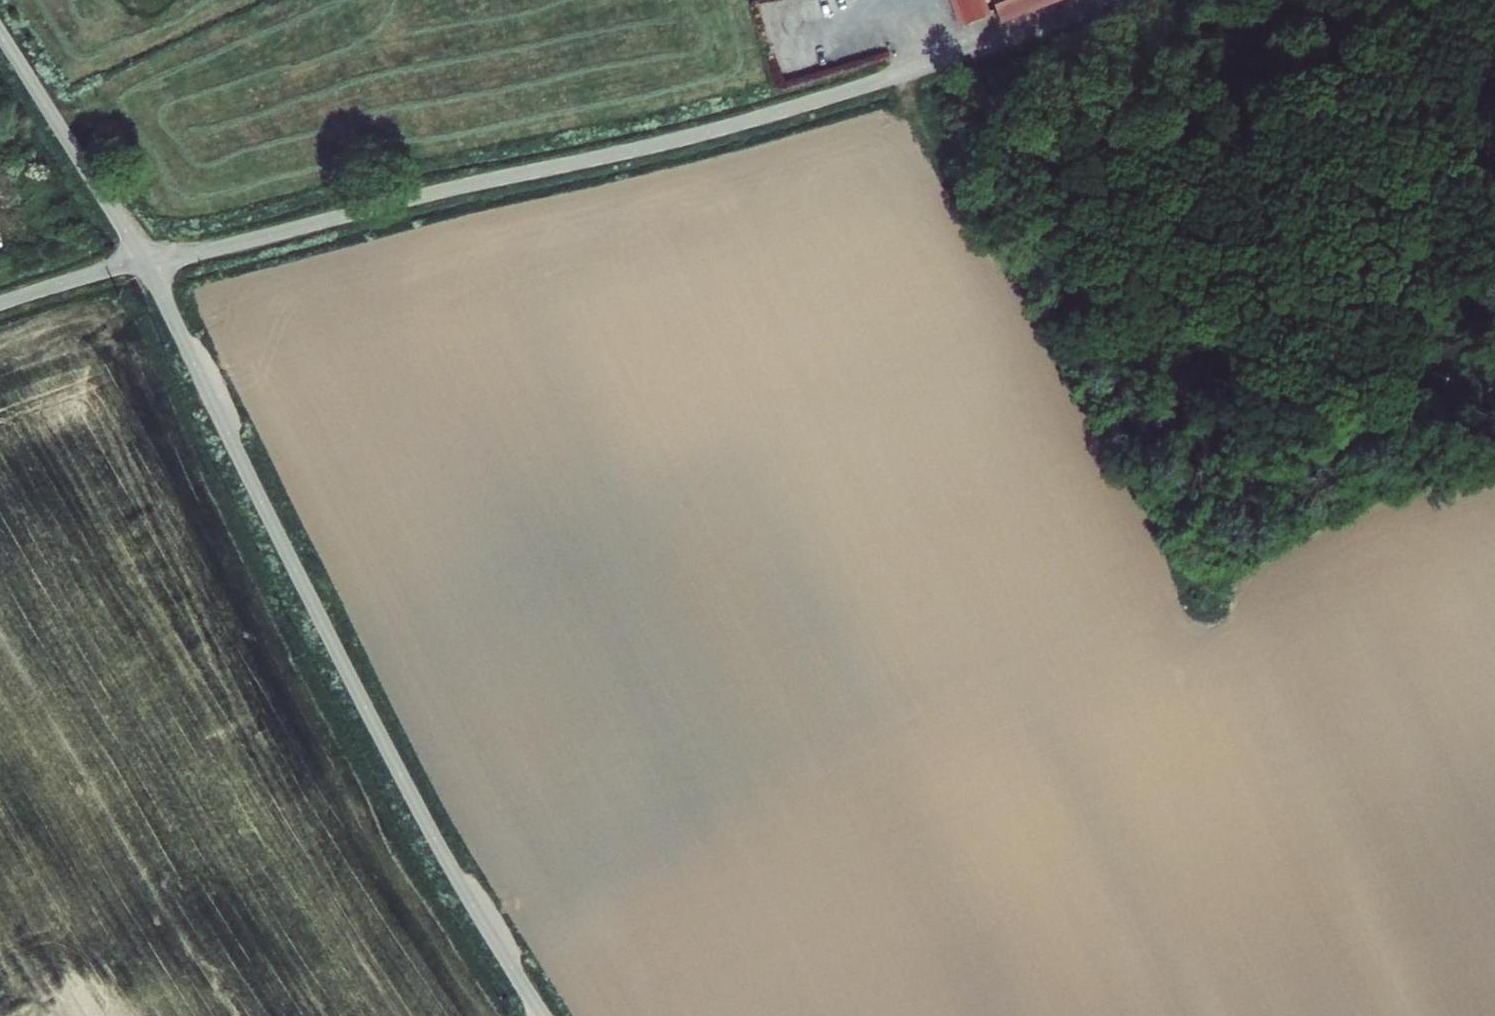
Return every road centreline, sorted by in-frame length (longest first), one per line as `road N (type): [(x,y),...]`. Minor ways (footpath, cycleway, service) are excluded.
road 1 (unclassified): [(145,262),(716,130),(1124,0)]
road 2 (unclassified): [(145,262),(431,832),(543,1015)]
road 3 (unclassified): [(0,35),(145,262)]
road 4 (unclassified): [(0,300),(145,262)]

